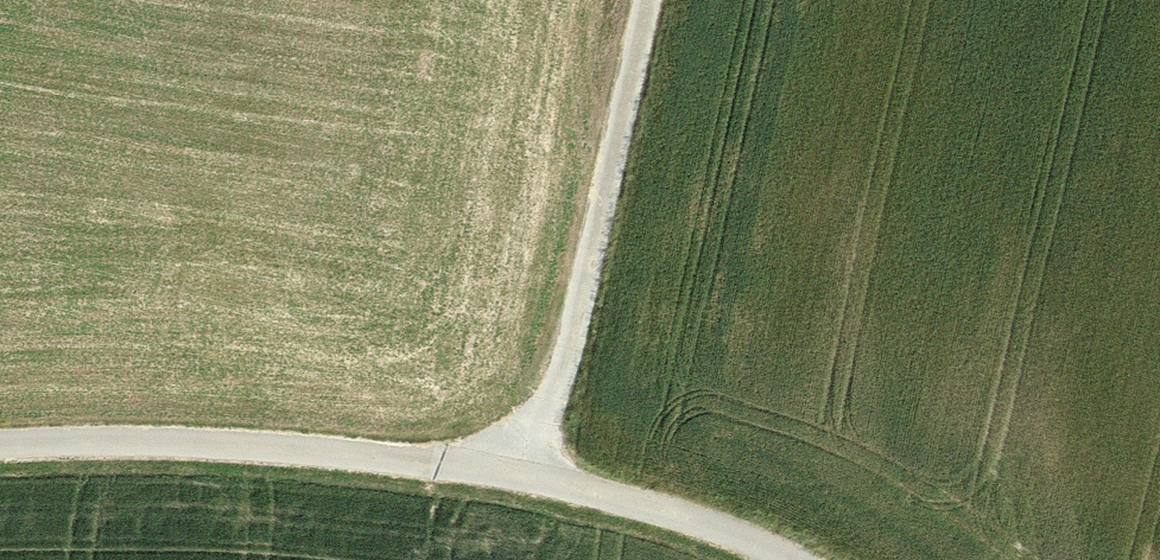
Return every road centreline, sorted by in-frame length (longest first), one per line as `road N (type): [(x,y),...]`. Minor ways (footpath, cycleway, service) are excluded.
road 1 (track): [(788,559),(522,477),(172,442),(0,445)]
road 2 (track): [(636,0),(522,477)]

